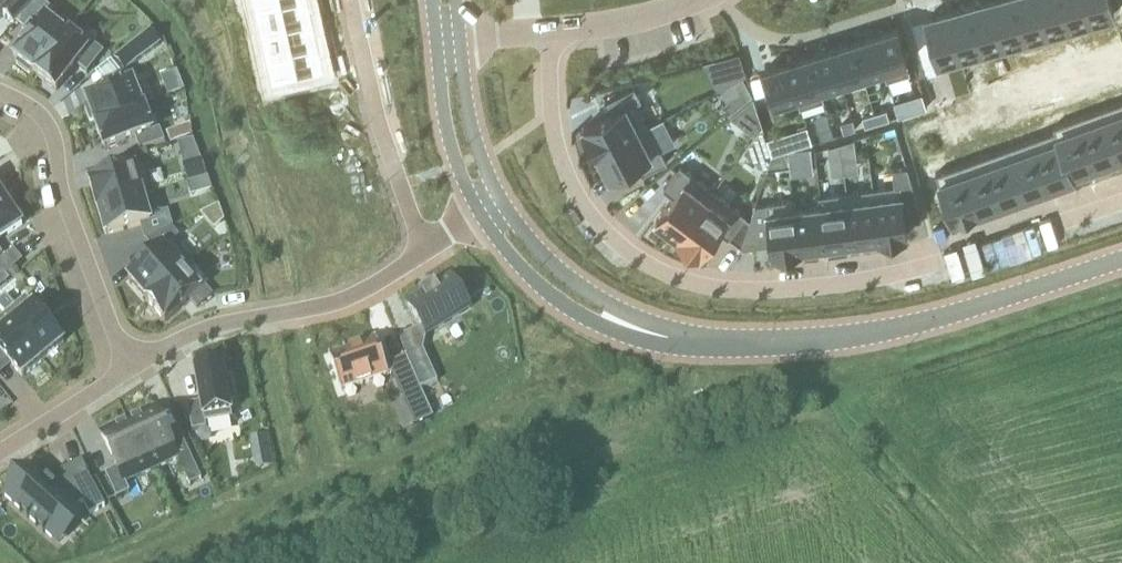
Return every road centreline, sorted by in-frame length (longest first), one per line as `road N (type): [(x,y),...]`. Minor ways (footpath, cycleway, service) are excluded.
road 1 (residential): [(1121,204),(925,267),(757,291),(700,285),(648,267),(596,223),(564,164),(551,113),(550,30)]
road 2 (unclassified): [(660,337),(739,345),(841,339),(946,315),(1121,259)]
road 3 (residential): [(436,249),(327,309),(234,324),(133,366)]
road 4 (residential): [(133,366),(90,289),(39,123),(0,96)]
road 5 (residential): [(357,0),(383,130),(436,249)]
road 6 (residential): [(933,0),(794,40),(758,31),(721,0)]
road 7 (unclassified): [(485,219),(553,297),(608,329),(660,337)]
road 8 (unclassified): [(660,337),(578,285),(504,207)]
road 9 (unclassified): [(438,38),(444,124),(485,219)]
road 10 (unclassified): [(504,207),(473,129),(459,37)]
road 11 (residential): [(133,366),(0,457)]
road 12 (residential): [(696,0),(603,26),(550,30)]

